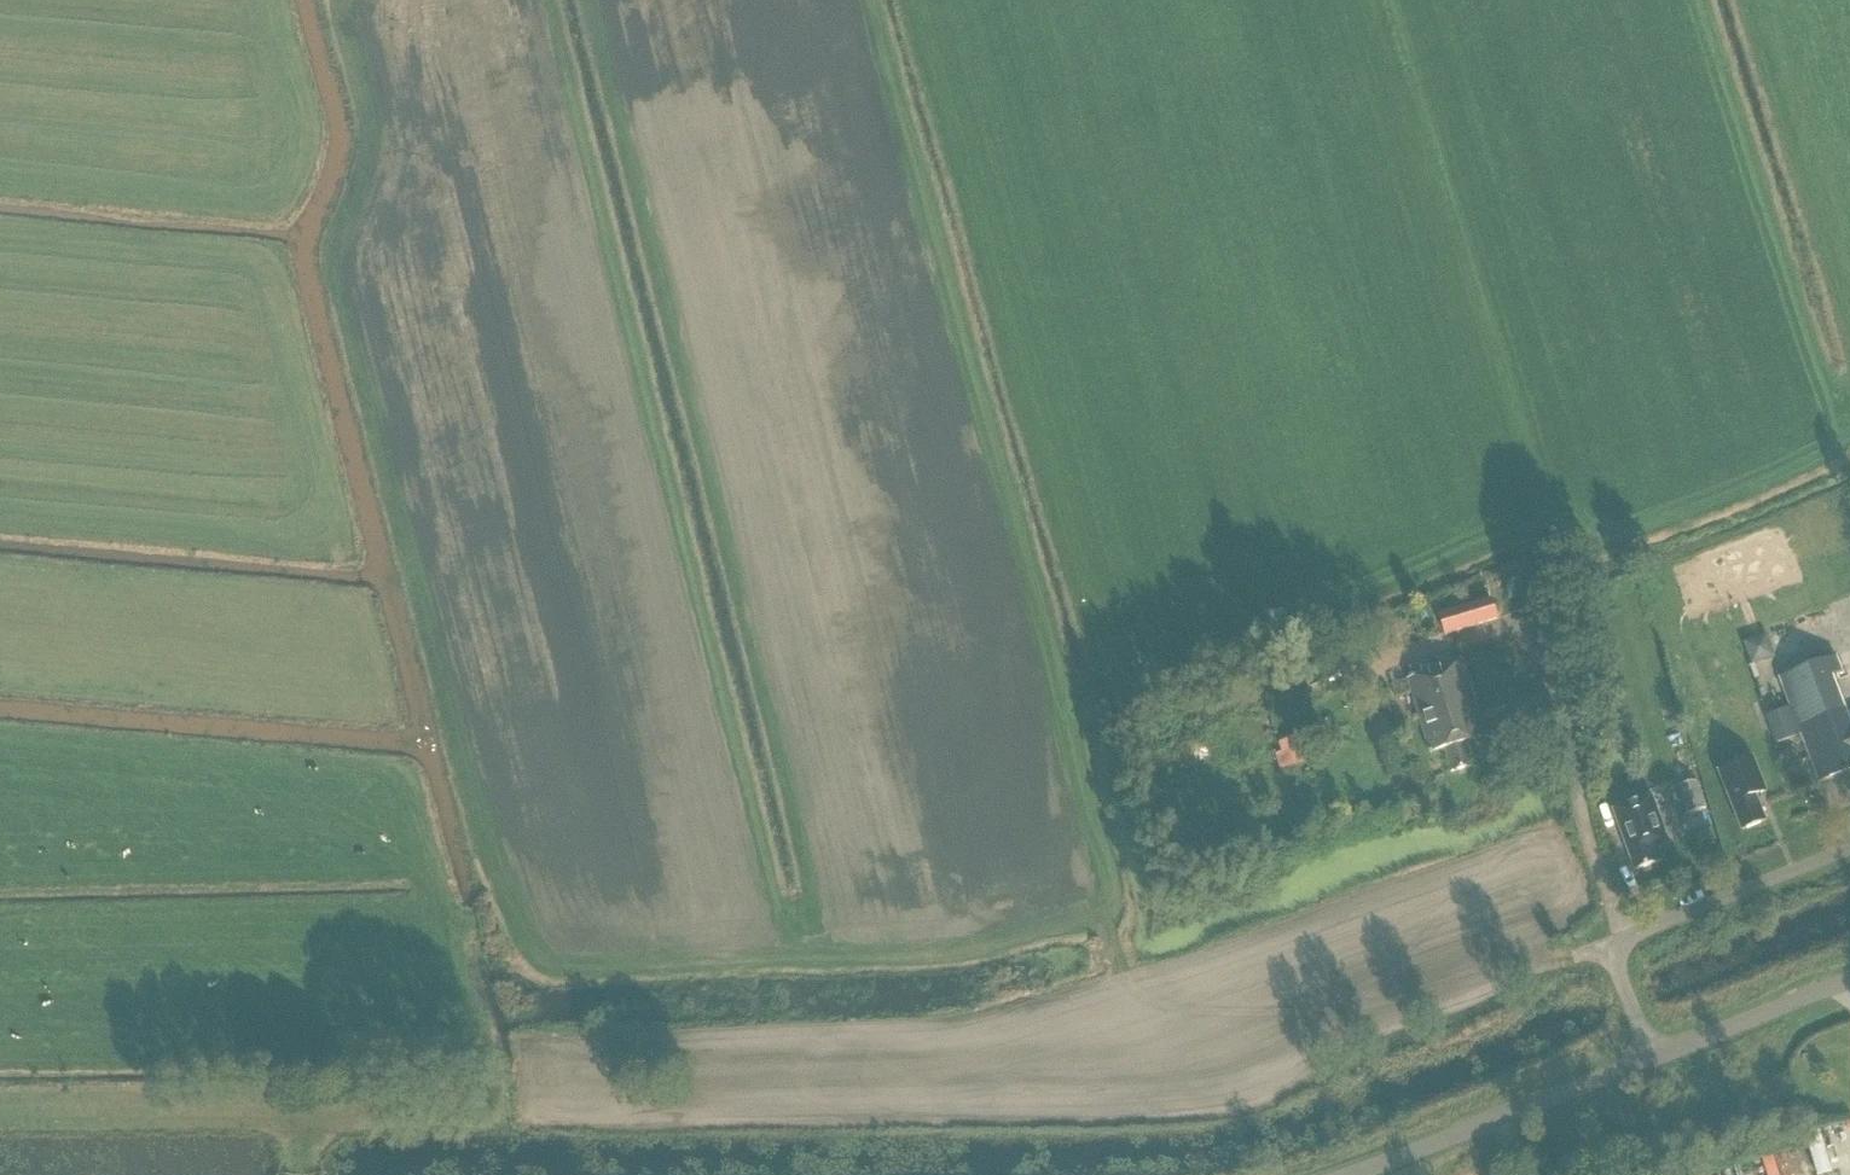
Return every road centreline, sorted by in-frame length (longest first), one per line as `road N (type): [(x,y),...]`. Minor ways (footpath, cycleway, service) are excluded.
road 1 (residential): [(1652,1058),(1616,963),(1623,940),(1849,848)]
road 2 (unclassified): [(1354,1174),(1652,1058)]
road 3 (unclassified): [(1652,1058),(1849,979)]

